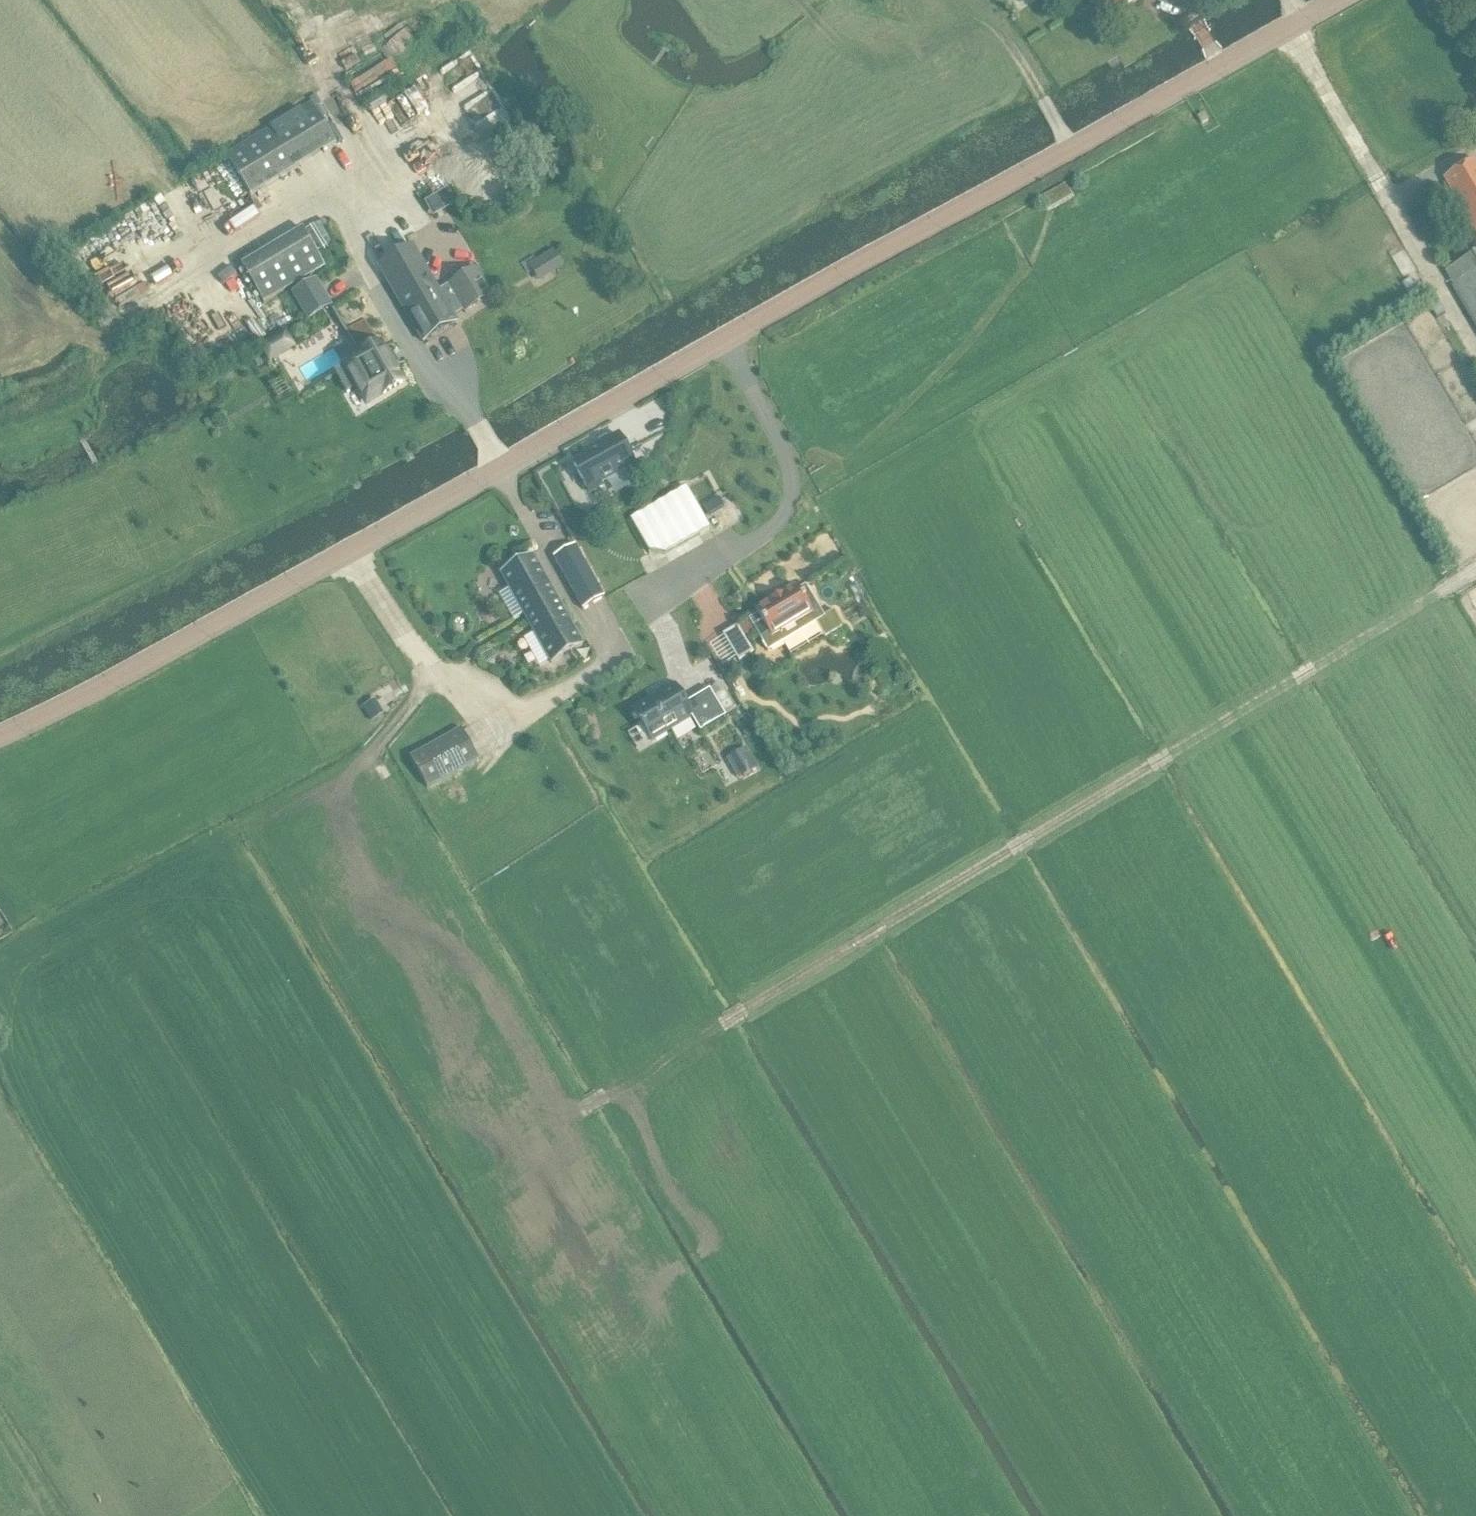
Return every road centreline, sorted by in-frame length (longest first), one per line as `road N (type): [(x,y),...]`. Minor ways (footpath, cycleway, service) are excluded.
road 1 (tertiary): [(0,736),(109,683),(1336,0)]
road 2 (track): [(723,1023),(1475,570)]
road 3 (track): [(433,671),(420,698),(340,779),(49,931)]
road 4 (track): [(1039,91),(995,29),(970,17),(877,49),(852,49),(799,0)]

